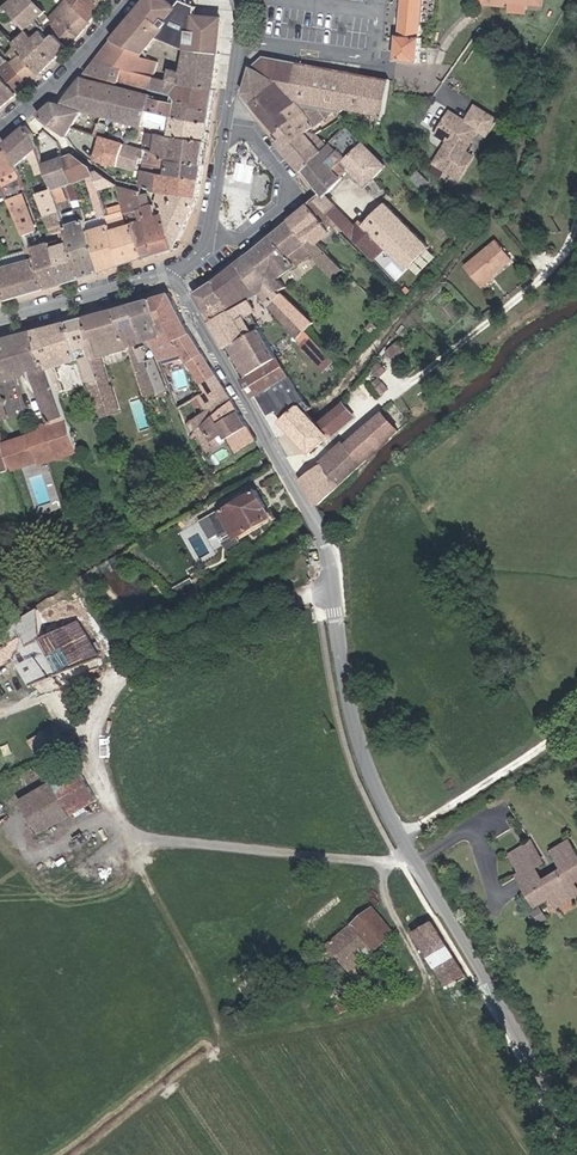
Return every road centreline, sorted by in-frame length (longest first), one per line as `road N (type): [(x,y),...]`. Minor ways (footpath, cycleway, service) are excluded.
road 1 (unclassified): [(310,511),(322,530),(353,724),(383,806),(506,1018),(572,1154)]
road 2 (residential): [(171,279),(310,511)]
road 3 (residential): [(206,233),(238,240),(296,190),(228,103)]
road 4 (secondary): [(0,134),(45,98),(129,0)]
road 5 (tertiary): [(171,279),(0,318)]
road 6 (tertiary): [(228,103),(206,233)]

